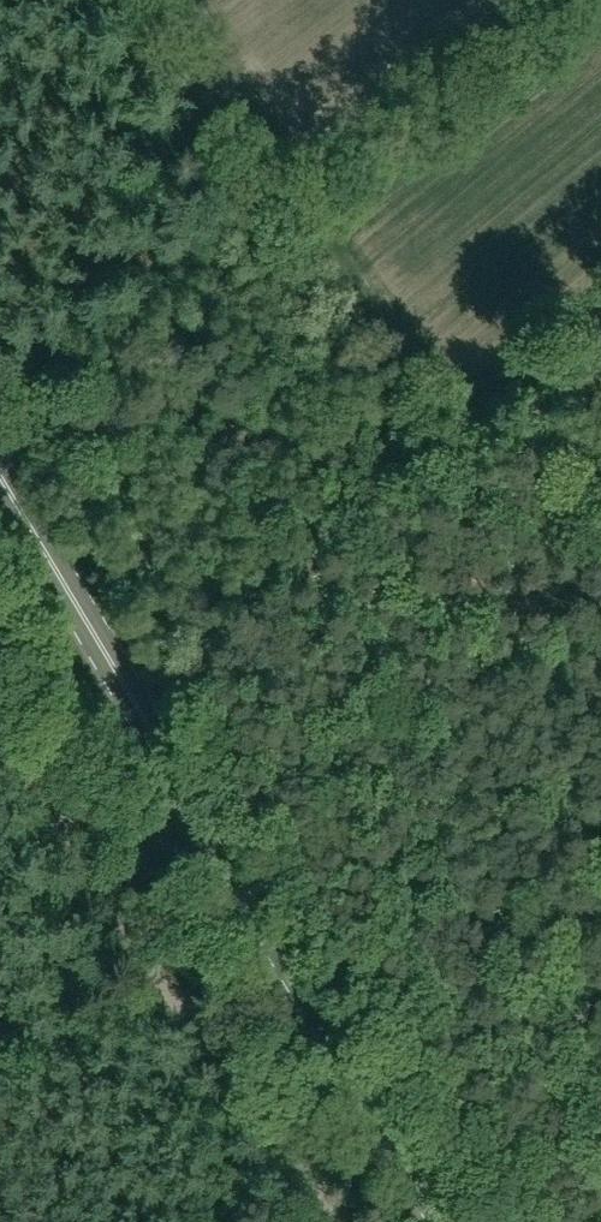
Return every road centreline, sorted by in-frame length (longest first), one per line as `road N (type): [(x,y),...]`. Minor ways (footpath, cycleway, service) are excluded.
road 1 (primary): [(443,1221),(0,479)]
road 2 (unclassified): [(341,1221),(277,1122),(181,1010),(0,708)]

